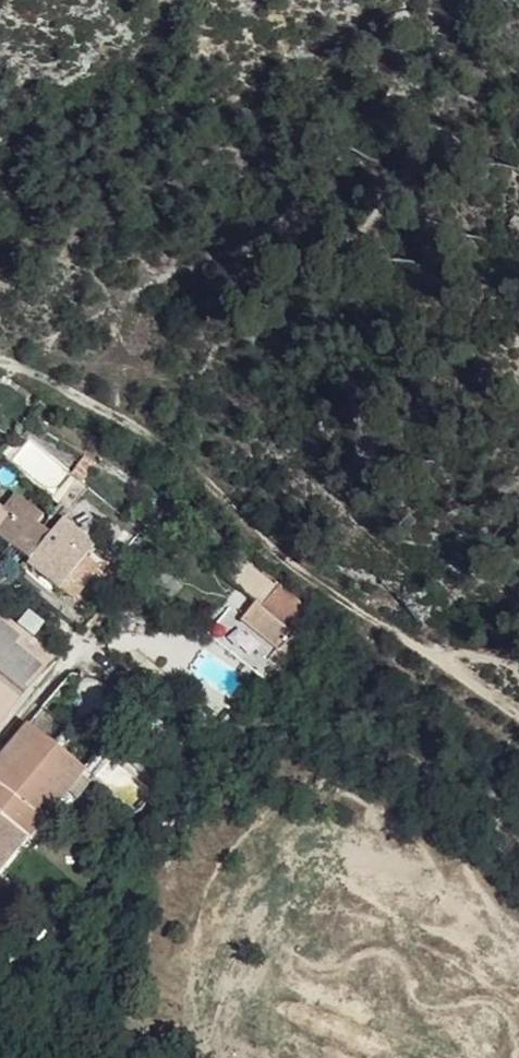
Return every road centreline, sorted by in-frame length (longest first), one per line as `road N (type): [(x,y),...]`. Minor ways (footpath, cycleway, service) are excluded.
road 1 (track): [(518,717),(427,647),(250,535),(137,425),(0,361)]

